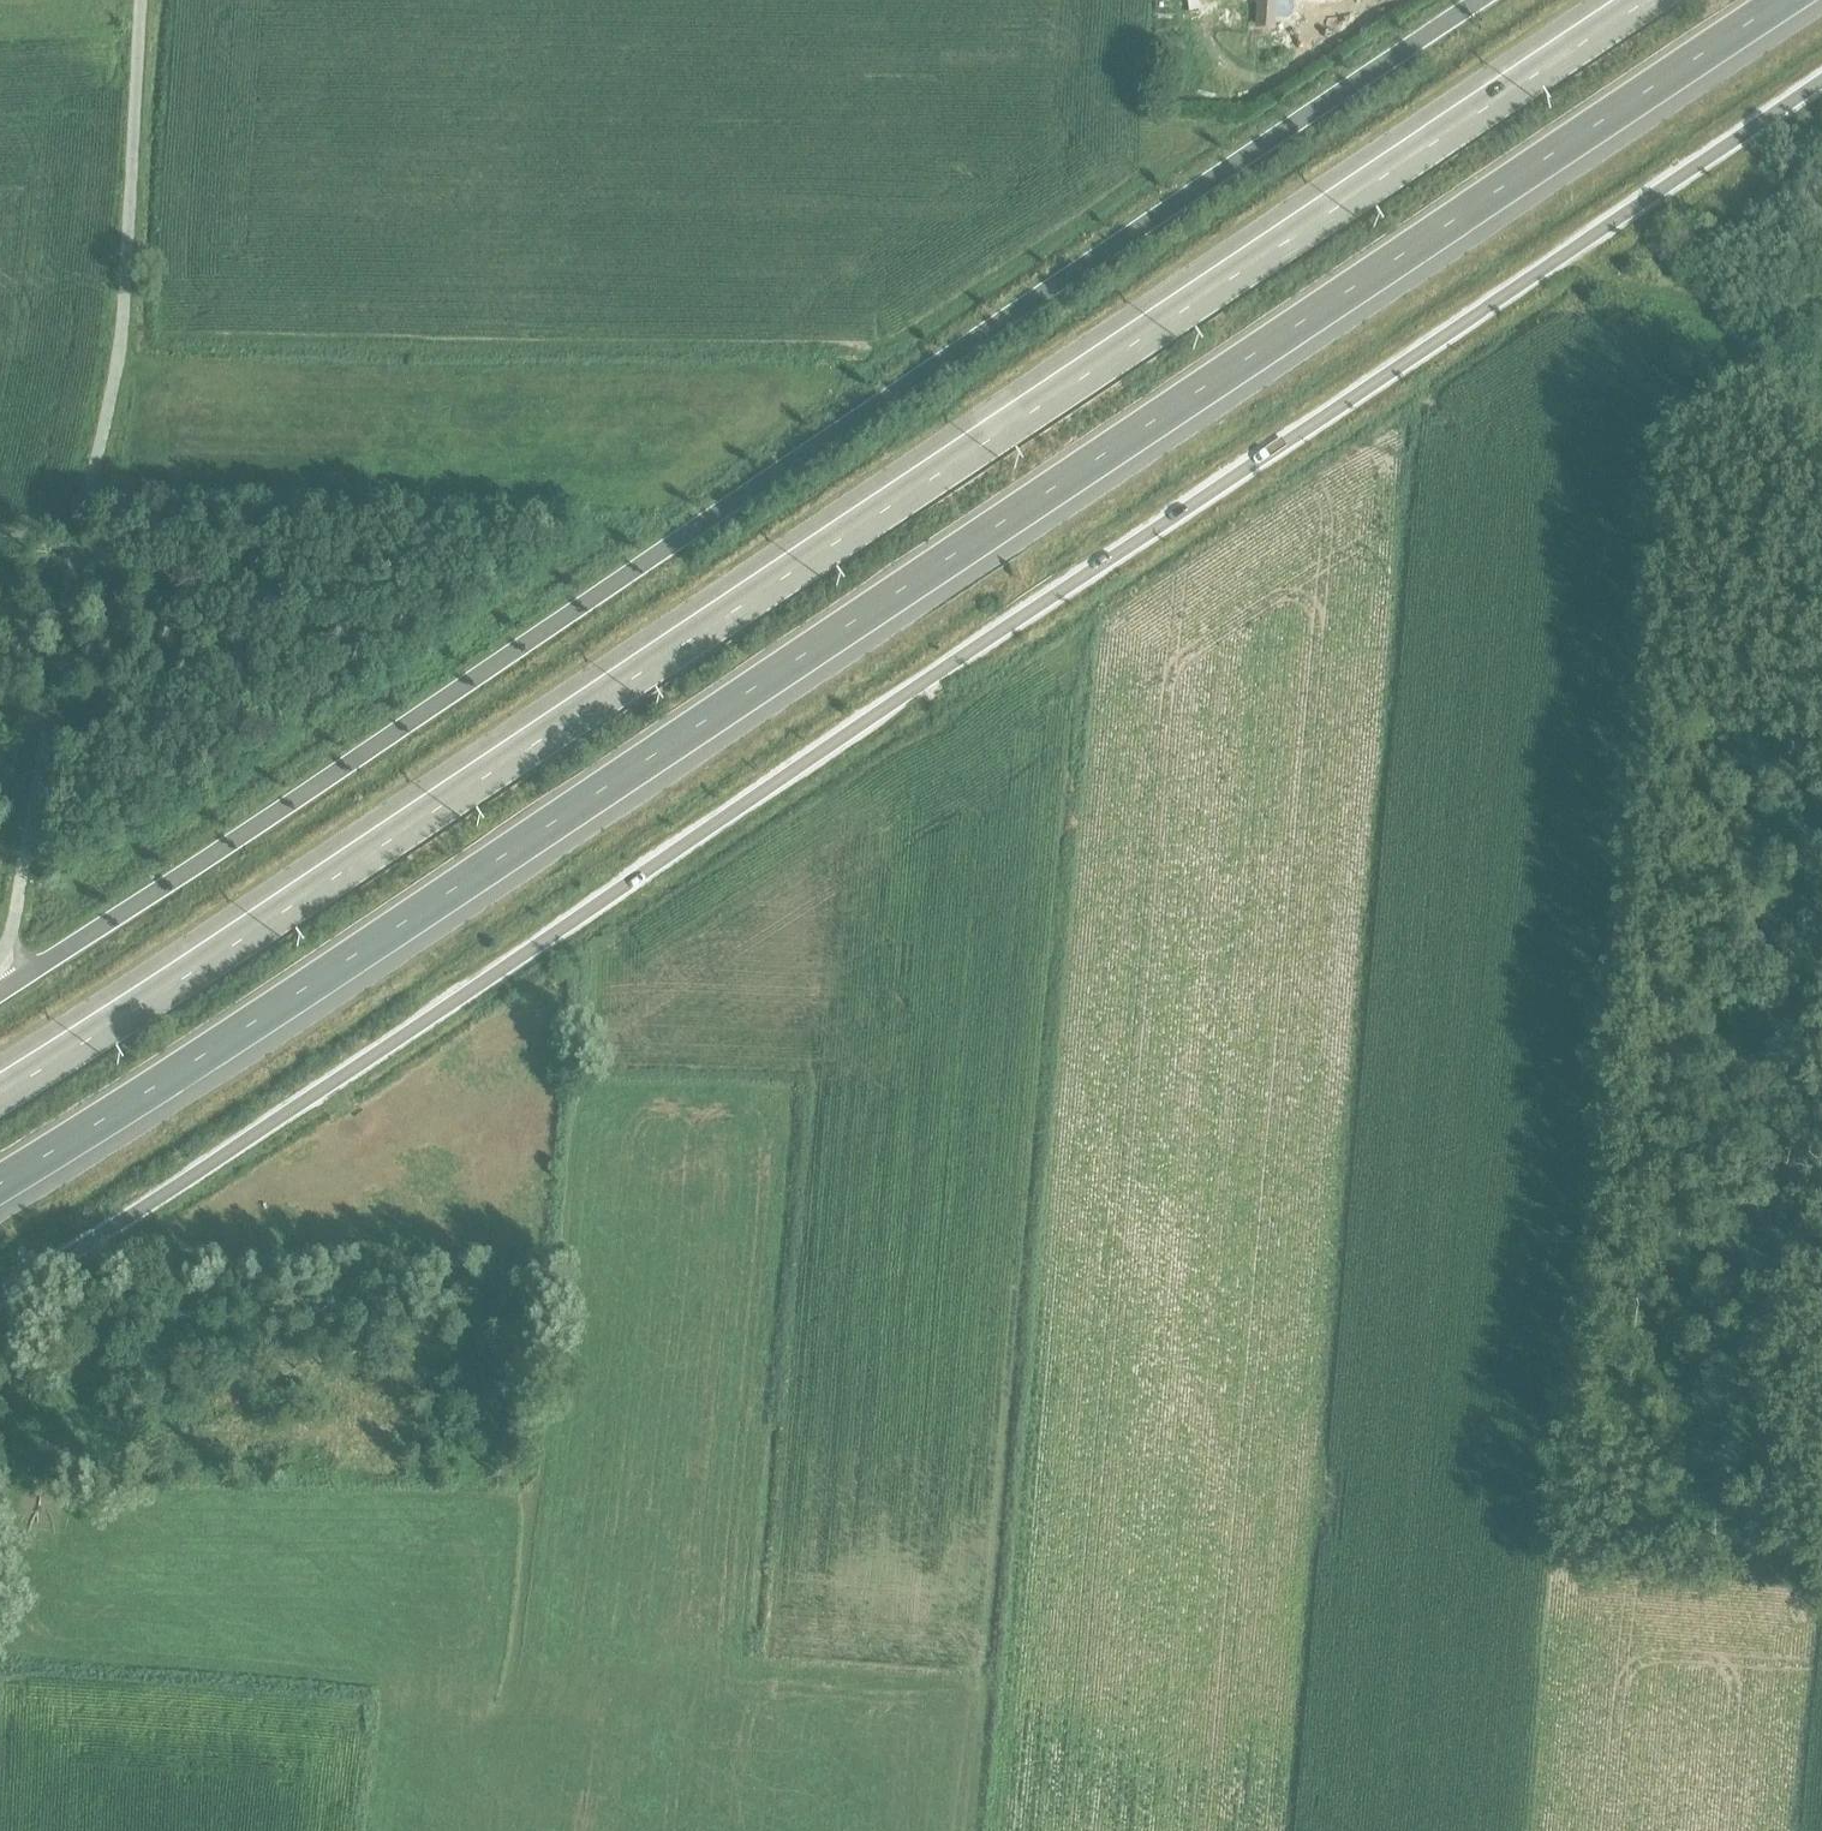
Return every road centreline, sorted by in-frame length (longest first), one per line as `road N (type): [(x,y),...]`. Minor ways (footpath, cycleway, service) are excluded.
road 1 (unclassified): [(1821,84),(284,1116),(0,1292)]
road 2 (motorway): [(0,1181),(252,1023),(1784,0)]
road 3 (motorway): [(1650,0),(0,1094)]
road 4 (tertiary): [(1489,0),(141,908),(21,980)]
road 5 (unclassified): [(141,0),(122,346),(69,585),(6,955)]

